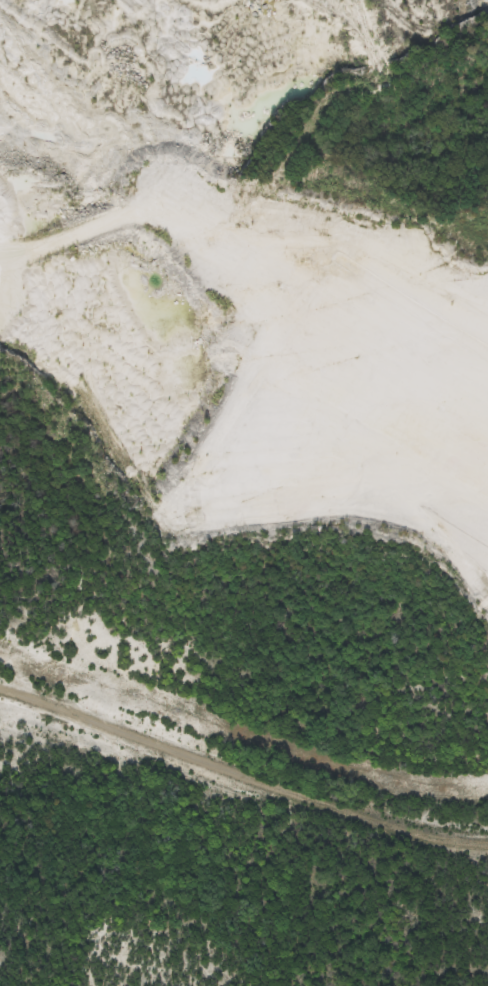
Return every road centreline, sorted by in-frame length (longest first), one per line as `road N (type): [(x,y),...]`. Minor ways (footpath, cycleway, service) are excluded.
road 1 (residential): [(487,832),(346,809),(0,690)]

